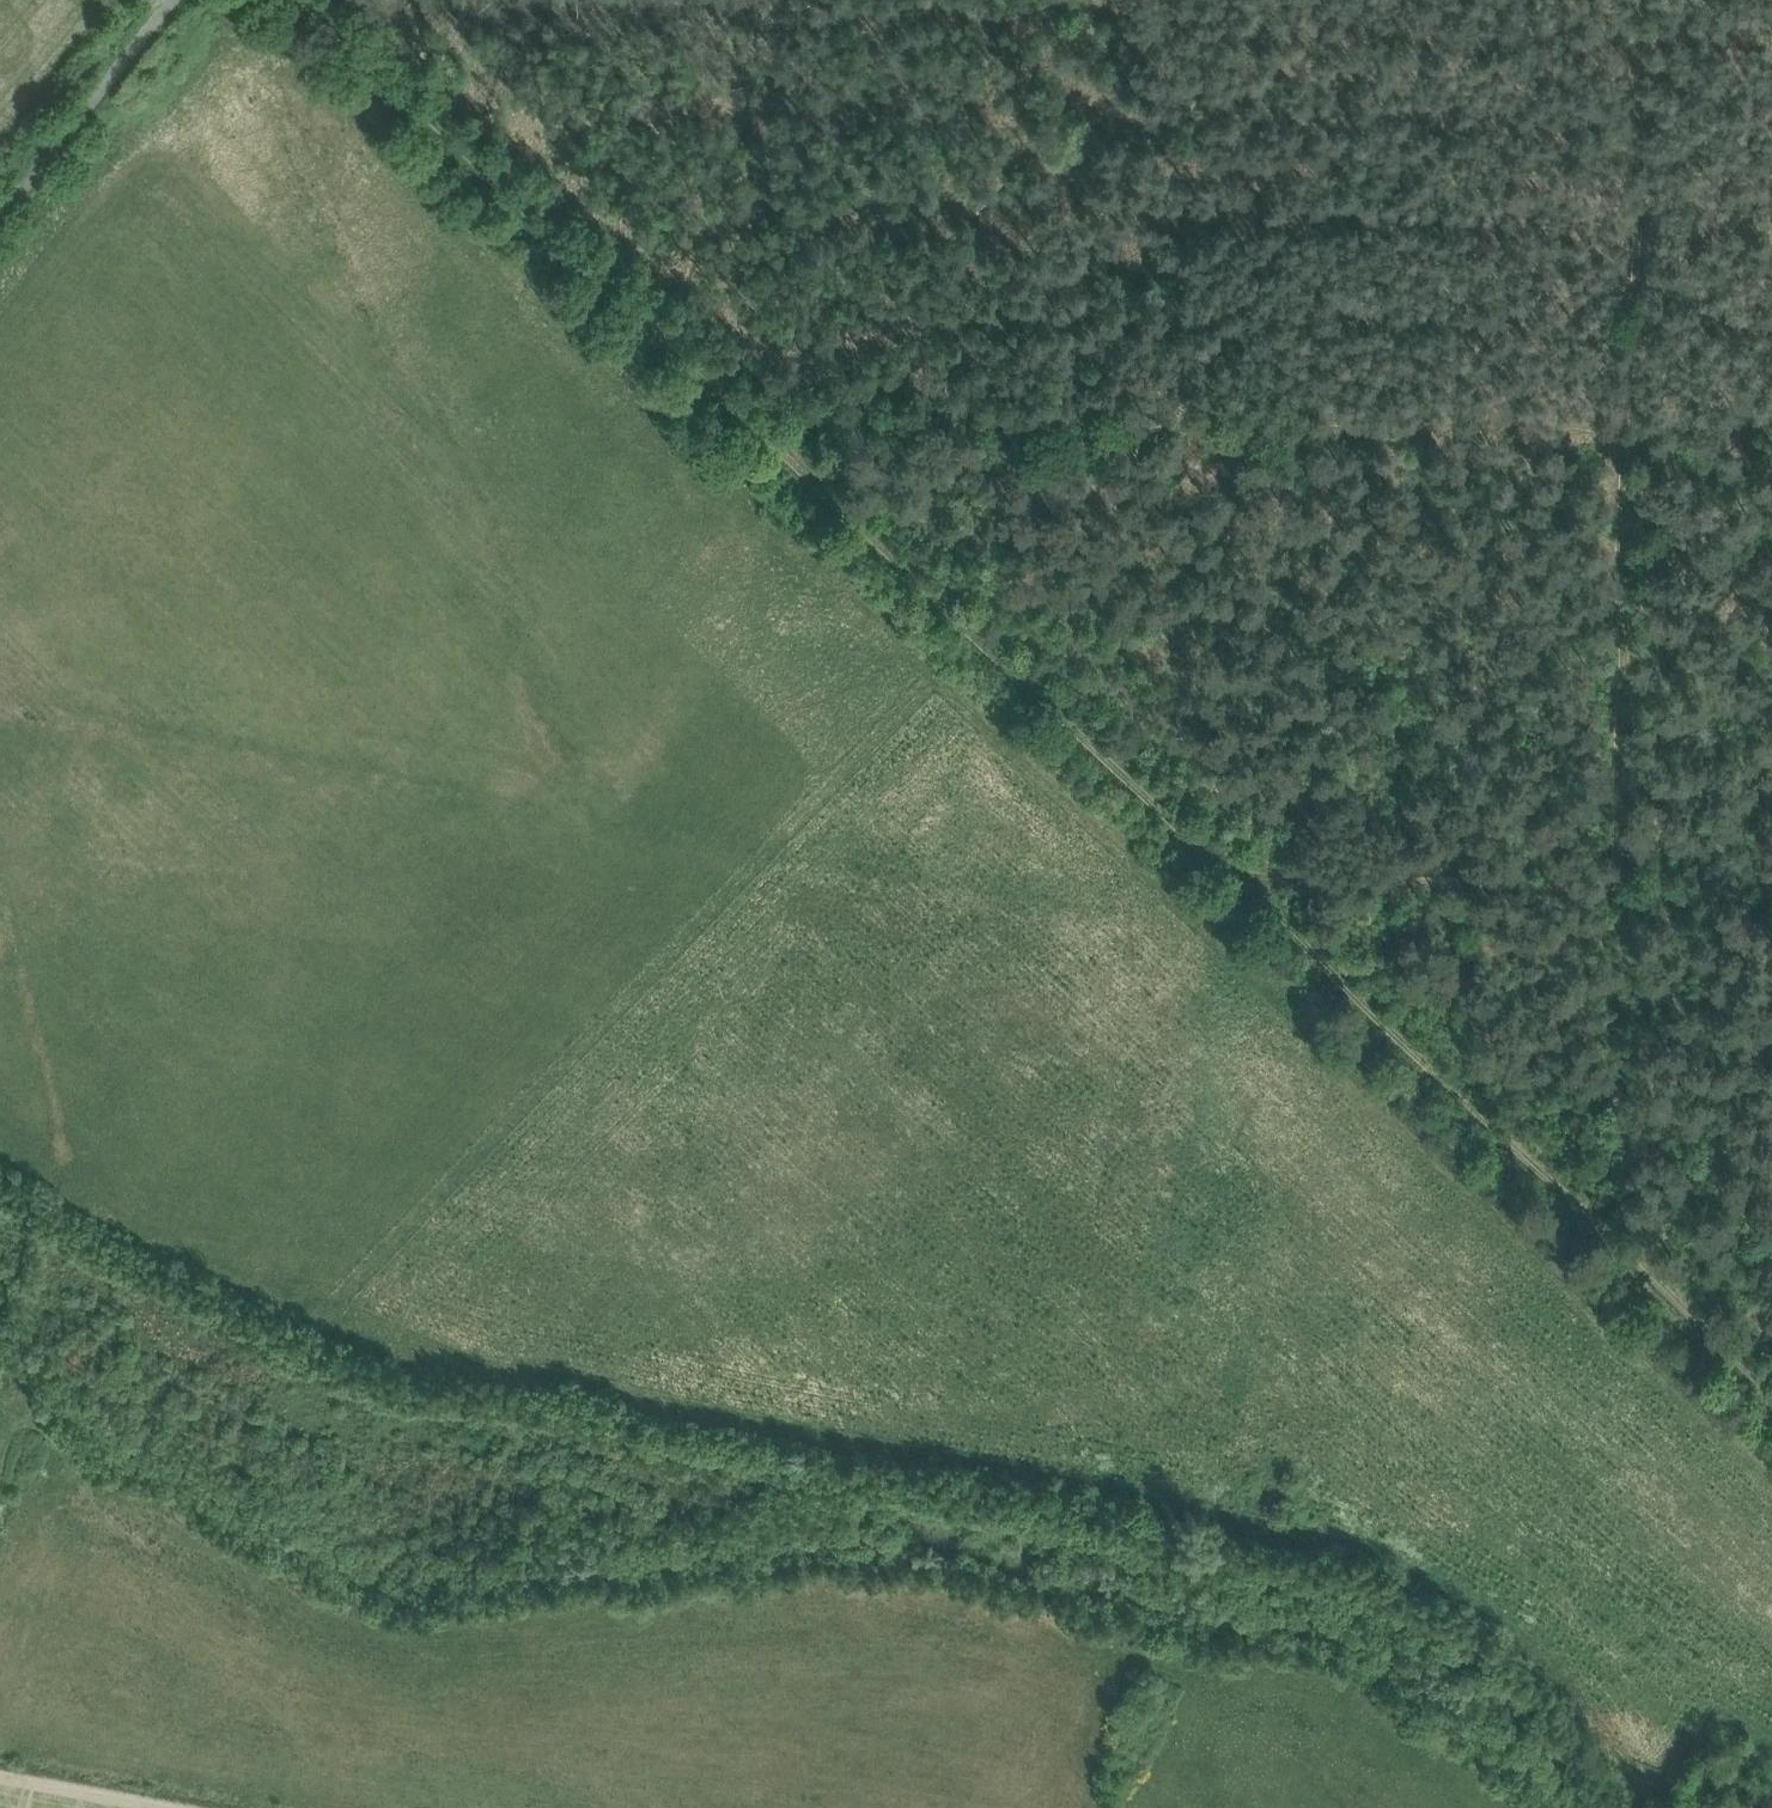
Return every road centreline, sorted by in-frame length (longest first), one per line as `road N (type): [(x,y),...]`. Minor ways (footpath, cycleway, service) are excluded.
road 1 (track): [(301,0),(784,426),(1771,1371)]
road 2 (track): [(1253,875),(1771,888)]

